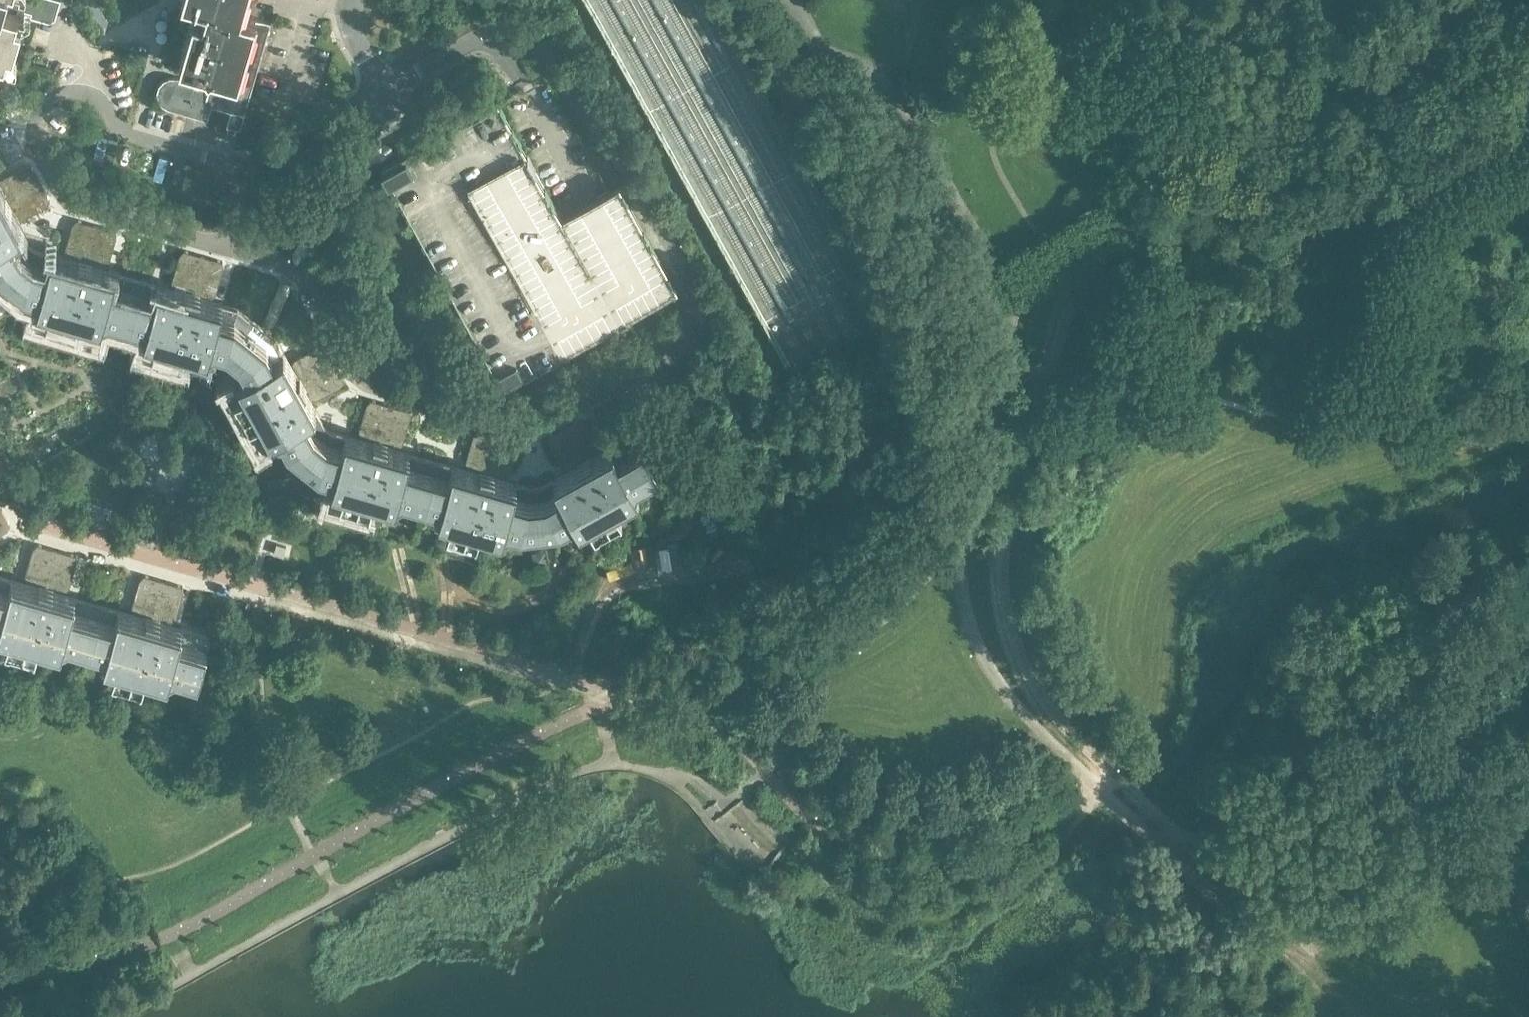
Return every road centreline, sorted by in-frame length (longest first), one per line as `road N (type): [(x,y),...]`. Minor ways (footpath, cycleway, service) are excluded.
road 1 (residential): [(228,250),(67,203),(38,153),(40,120)]
road 2 (residential): [(244,174),(124,137),(101,103),(85,97),(58,99),(40,120)]
road 3 (residential): [(382,90),(244,174)]
road 4 (residential): [(506,30),(382,90)]

